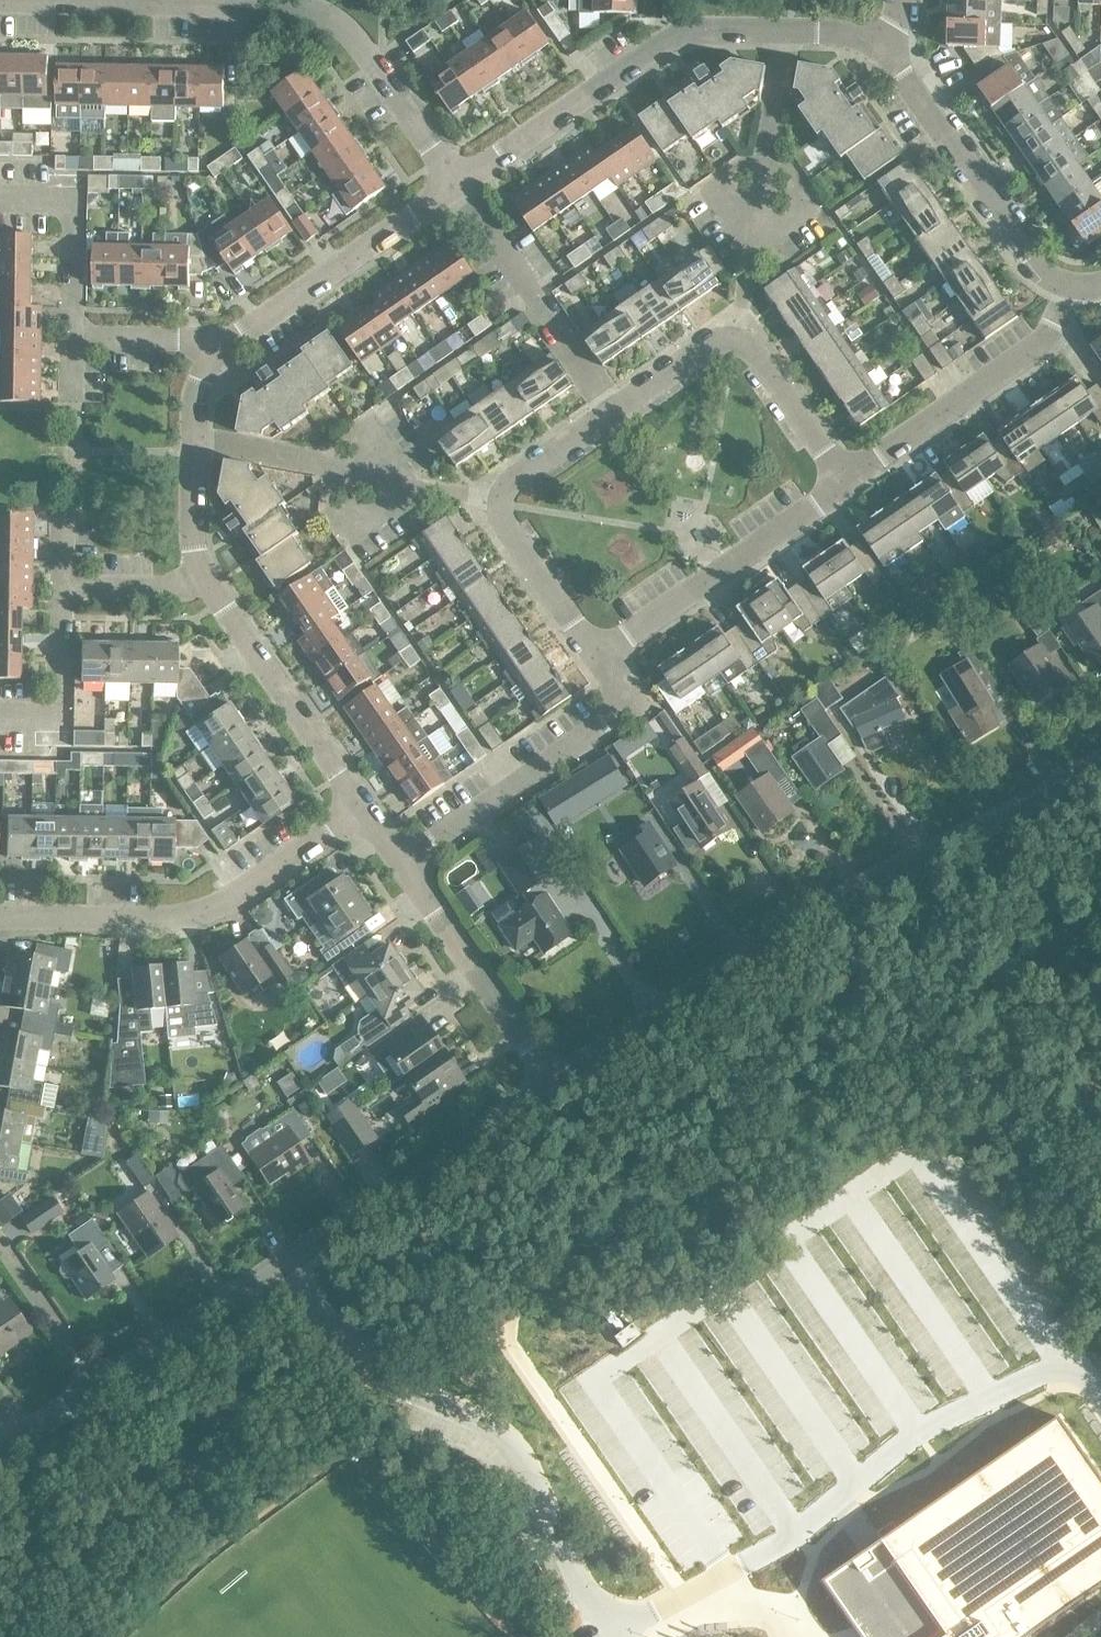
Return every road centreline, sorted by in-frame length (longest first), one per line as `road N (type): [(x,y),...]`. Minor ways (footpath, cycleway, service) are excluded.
road 1 (unclassified): [(556,1085),(1100,762)]
road 2 (unclassified): [(102,1382),(556,1085)]
road 3 (residential): [(456,183),(342,24),(276,1),(0,0)]
road 4 (residential): [(0,915),(208,913),(361,801)]
road 5 (residential): [(456,183),(672,38),(740,25),(786,31)]
road 6 (residential): [(403,862),(618,717),(624,694),(598,654)]
road 7 (residential): [(499,499),(195,443)]
road 8 (residential): [(1075,285),(1044,343),(849,482)]
road 9 (residential): [(849,482),(598,654)]
road 10 (residential): [(736,325),(786,31)]
road 11 (residential): [(890,60),(1046,278),(1075,285)]
road 12 (residential): [(218,349),(456,183)]
road 13 (residential): [(610,412),(456,183)]
road 14 (residential): [(556,1085),(403,862)]
road 15 (residential): [(361,801),(210,583)]
road 16 (residential): [(64,587),(70,330)]
road 17 (residential): [(70,330),(71,207),(0,198)]
road 18 (residential): [(849,482),(736,325)]
road 19 (residential): [(598,654),(502,520),(499,499)]
road 20 (residential): [(0,719),(51,716),(62,696),(64,587)]
road 21 (residential): [(102,1382),(0,1240)]
road 22 (residential): [(736,325),(610,412)]
road 23 (residential): [(218,349),(70,330)]
road 24 (residential): [(64,587),(210,583)]
road 25 (residential): [(610,412),(499,499)]
road 26 (residential): [(210,583),(195,443)]
road 27 (unclassified): [(0,1450),(102,1382)]

